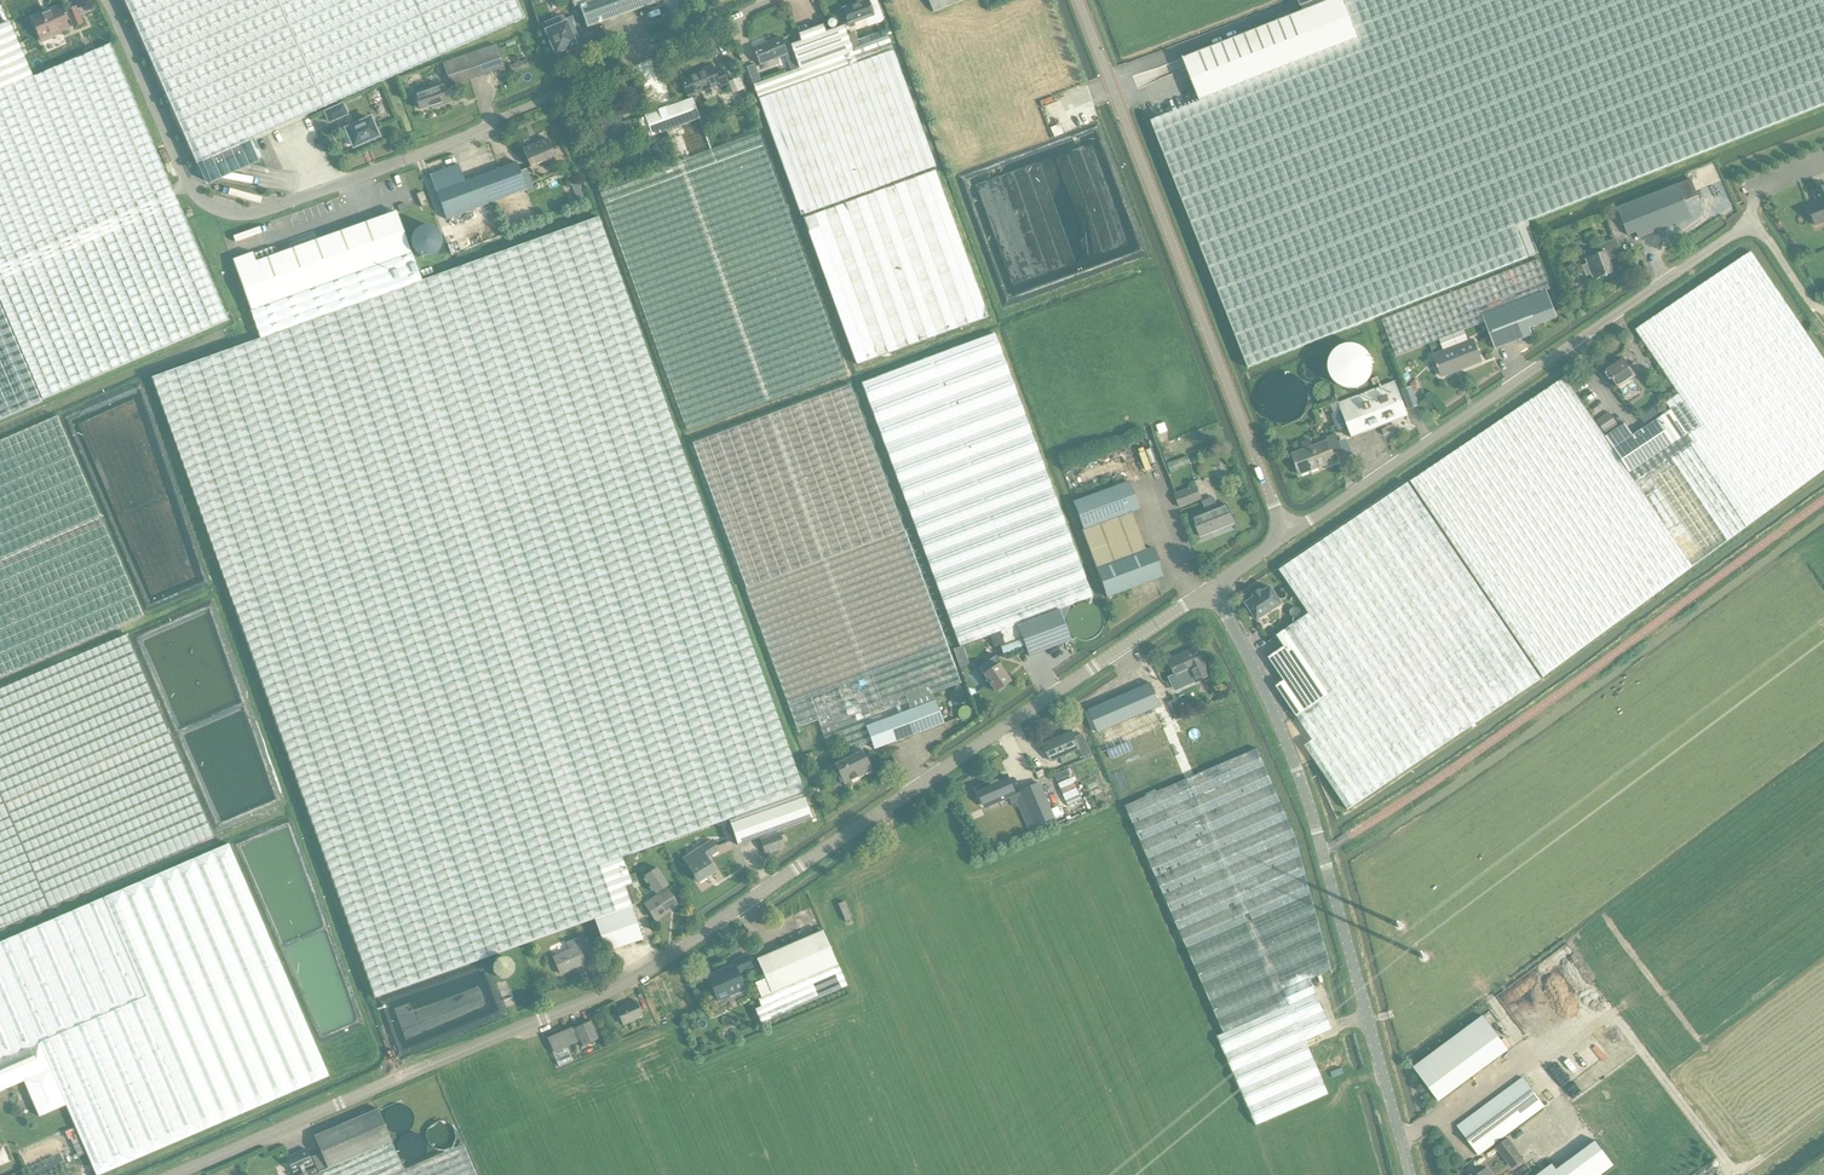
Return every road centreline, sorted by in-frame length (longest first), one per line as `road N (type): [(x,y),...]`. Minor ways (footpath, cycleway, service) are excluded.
road 1 (unclassified): [(777,0),(487,127),(240,214),(210,208),(189,186),(108,0)]
road 2 (unclassified): [(630,983),(1212,588)]
road 3 (unclassified): [(1411,1174),(1296,766),(1212,588)]
road 4 (unclassified): [(1286,535),(1078,0)]
road 5 (residential): [(1286,535),(1752,224)]
road 6 (unclassified): [(630,983),(177,1174)]

